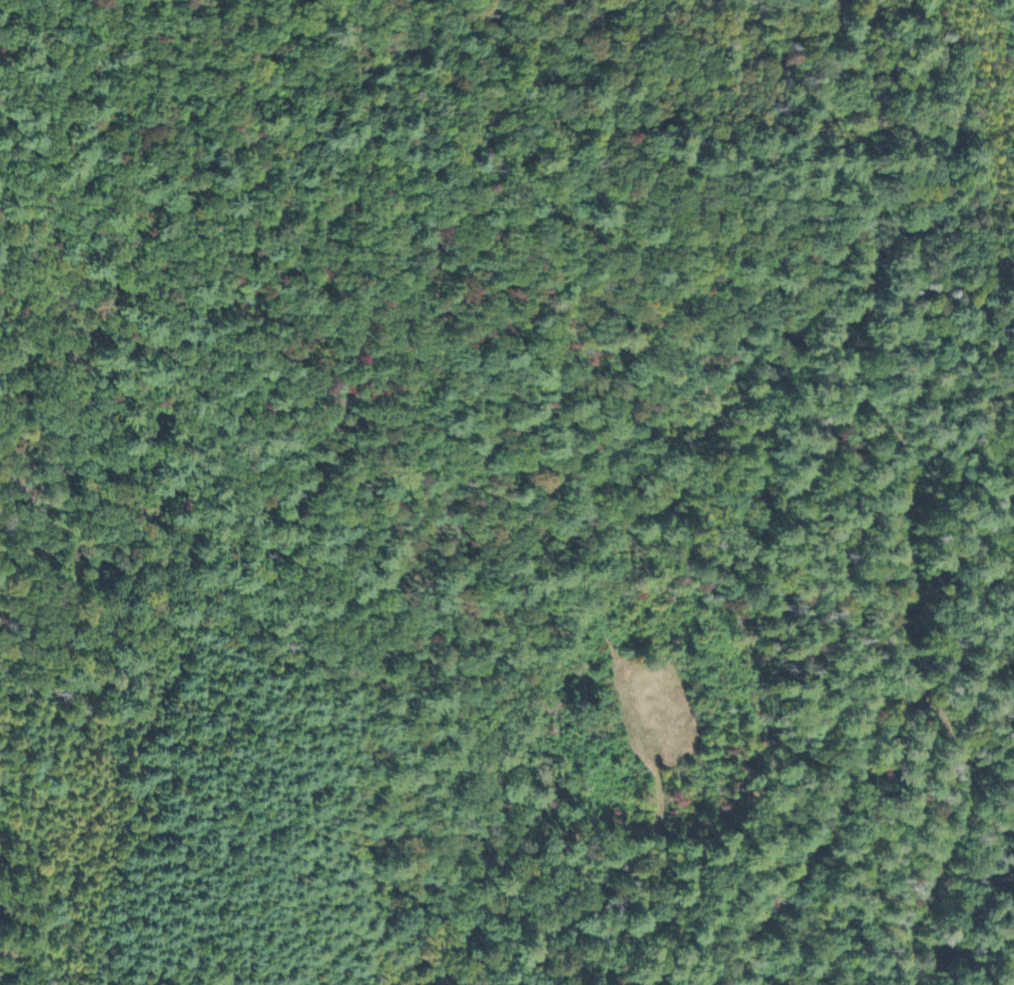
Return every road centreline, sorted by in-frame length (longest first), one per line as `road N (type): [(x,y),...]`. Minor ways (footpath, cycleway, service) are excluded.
road 1 (track): [(726,984),(640,786),(548,656)]

